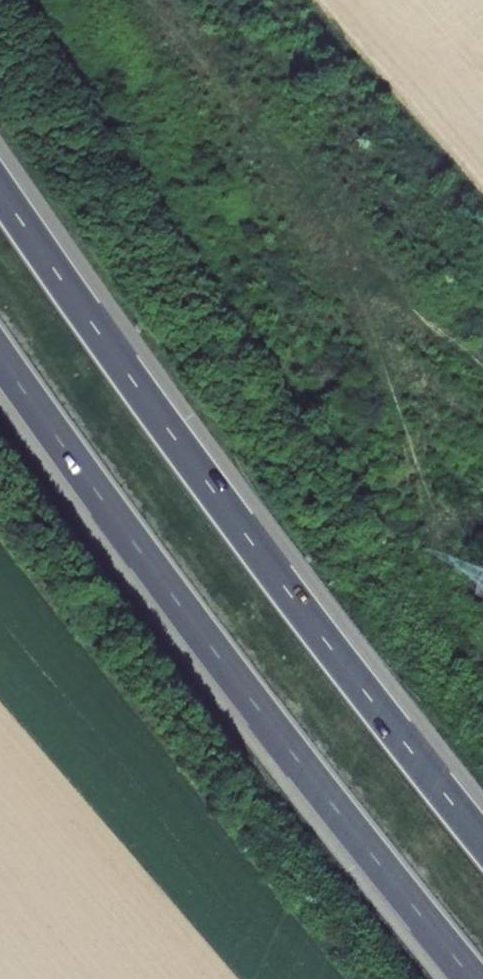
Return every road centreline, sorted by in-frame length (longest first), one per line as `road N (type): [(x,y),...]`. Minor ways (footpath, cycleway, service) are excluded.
road 1 (motorway): [(482,846),(249,545),(0,196)]
road 2 (motorway): [(0,362),(204,642),(469,978)]
road 3 (track): [(482,204),(311,0)]

